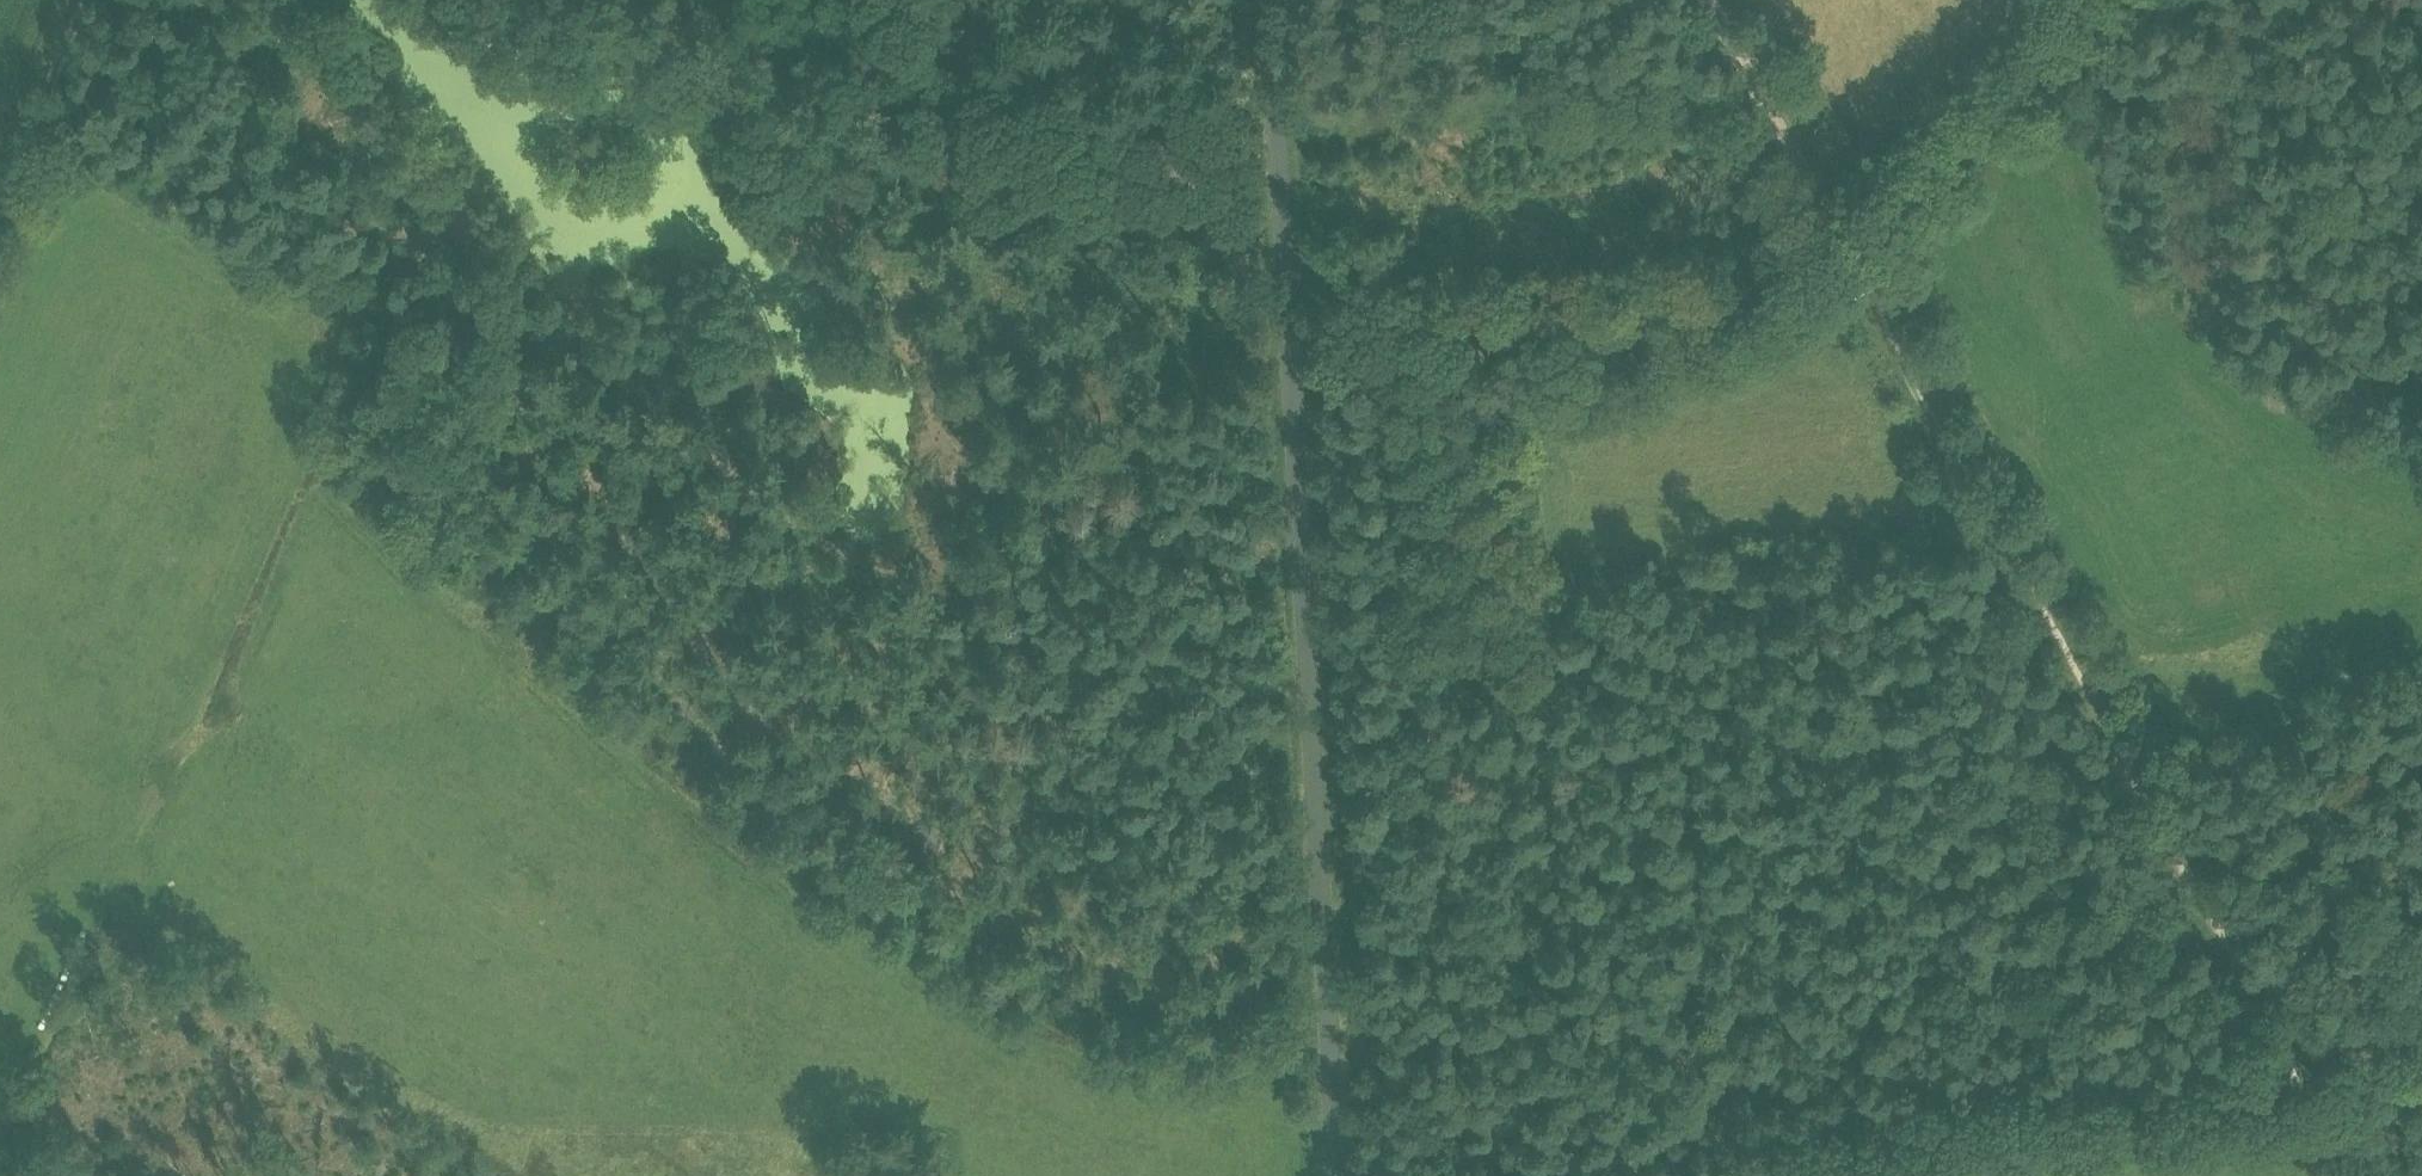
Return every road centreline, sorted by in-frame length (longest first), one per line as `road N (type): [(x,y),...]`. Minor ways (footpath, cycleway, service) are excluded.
road 1 (unclassified): [(1339,1175),(1272,0)]
road 2 (track): [(2352,1175),(2139,800),(1845,250)]
road 3 (track): [(2421,1019),(2257,1079),(1638,1175)]
road 4 (track): [(2081,0),(1959,149),(1884,224),(1845,250)]
road 5 (track): [(1845,250),(1710,0)]
road 6 (track): [(94,0),(0,204)]

